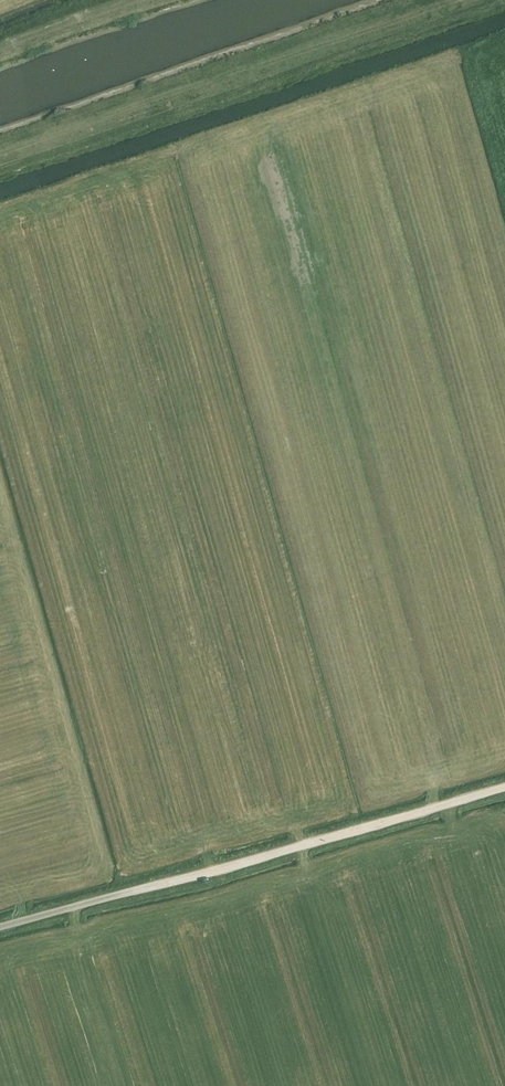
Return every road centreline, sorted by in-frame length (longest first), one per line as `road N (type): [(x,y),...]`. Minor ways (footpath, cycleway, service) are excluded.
road 1 (track): [(451,0),(0,159)]
road 2 (track): [(132,891),(504,786)]
road 3 (track): [(149,0),(0,46)]
road 4 (unclassified): [(0,927),(132,891)]

